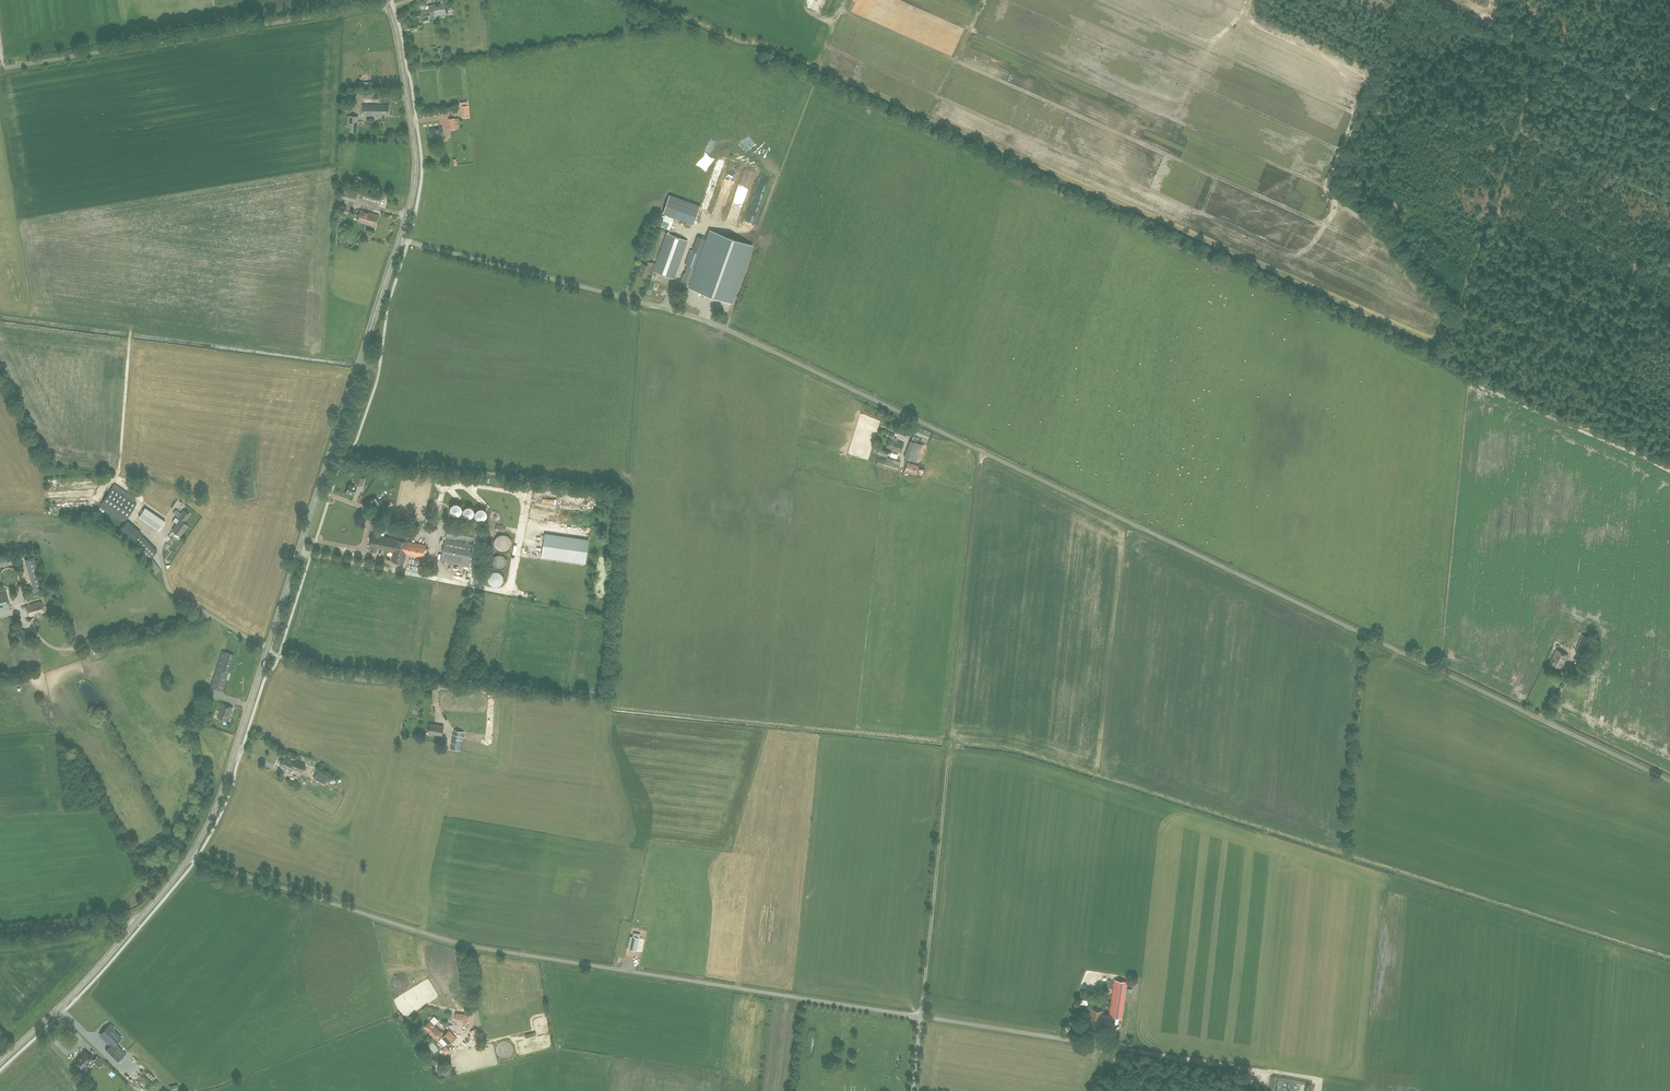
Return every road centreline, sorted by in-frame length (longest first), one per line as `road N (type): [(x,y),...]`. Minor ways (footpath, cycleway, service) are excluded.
road 1 (unclassified): [(1669,781),(708,321),(399,239)]
road 2 (unclassified): [(921,1017),(467,945),(190,856)]
road 3 (tertiary): [(399,239),(267,650)]
road 4 (track): [(1407,0),(1328,188),(1375,229),(1444,315),(1436,342)]
road 5 (unclassified): [(0,69),(387,5)]
road 6 (track): [(923,1003),(952,739)]
road 7 (unclassified): [(1669,121),(1438,0)]
road 8 (tertiary): [(387,5),(415,157),(399,239)]
road 9 (tertiary): [(267,650),(222,791),(190,856)]
road 10 (unclassified): [(1118,1048),(921,1017)]
road 11 (tertiary): [(138,921),(0,1062)]
road 12 (track): [(1318,1090),(1315,1079),(1136,1052)]
road 13 (track): [(117,481),(131,328)]
road 14 (unclassified): [(0,931),(138,921)]

